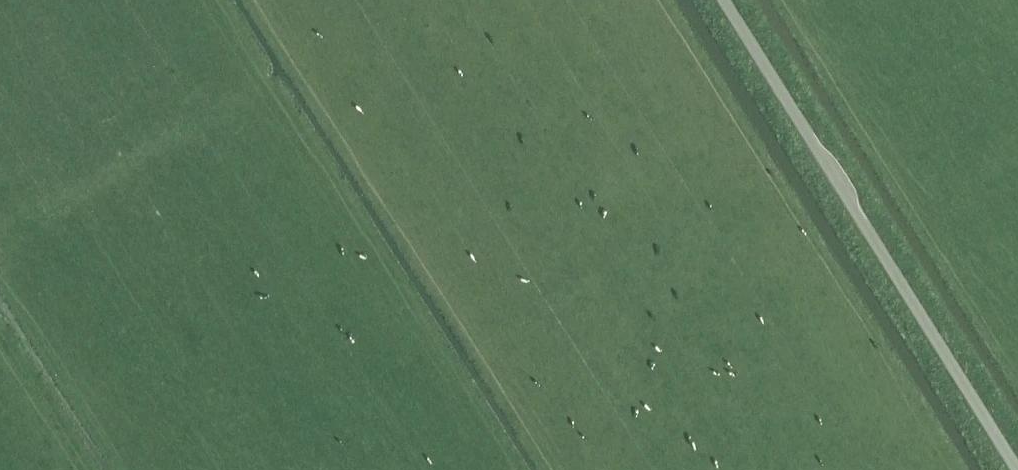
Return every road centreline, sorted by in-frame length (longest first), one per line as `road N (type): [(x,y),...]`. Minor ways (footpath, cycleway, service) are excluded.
road 1 (unclassified): [(1015,469),(721,0)]

